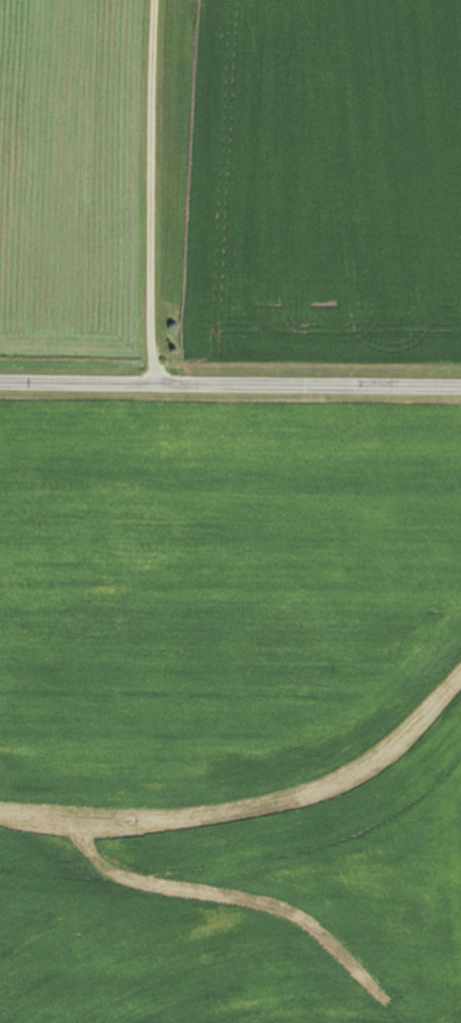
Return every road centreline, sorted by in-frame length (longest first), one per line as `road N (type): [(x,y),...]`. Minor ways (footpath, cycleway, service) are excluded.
road 1 (residential): [(0,384),(460,389)]

